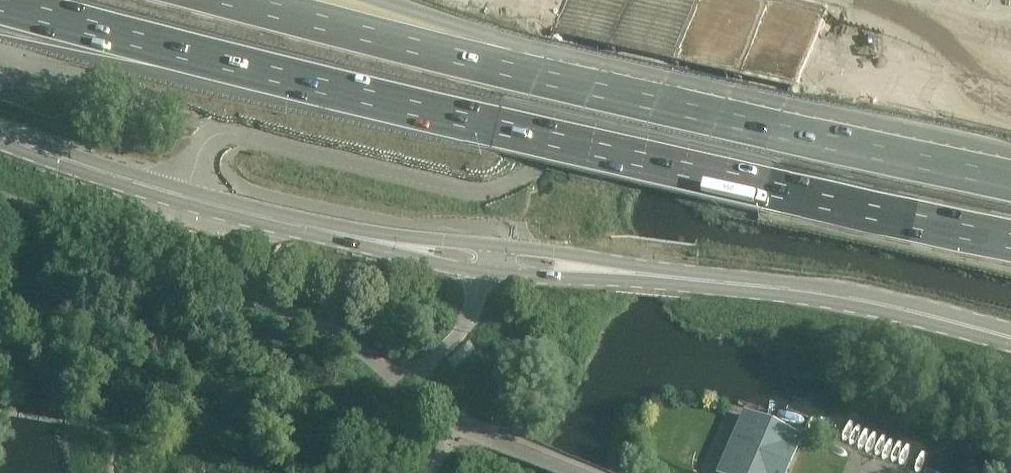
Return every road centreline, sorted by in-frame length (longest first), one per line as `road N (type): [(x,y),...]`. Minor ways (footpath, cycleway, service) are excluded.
road 1 (motorway): [(6,0),(521,128),(1010,232)]
road 2 (motorway): [(1010,170),(262,0)]
road 3 (tertiary): [(1010,336),(806,290),(608,271)]
road 4 (tertiary): [(377,240),(119,176),(0,132)]
road 5 (motorway): [(1010,51),(738,0)]
road 6 (track): [(844,0),(916,33),(975,78),(1010,95)]
road 7 (unclassified): [(404,379),(457,425),(568,472)]
road 8 (unclassified): [(404,379),(444,349),(490,272)]
road 9 (tertiary): [(499,247),(377,240)]

